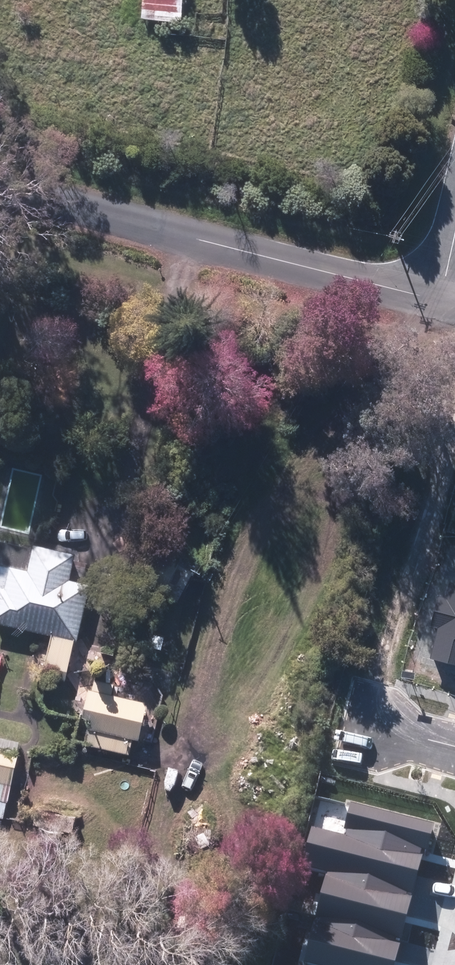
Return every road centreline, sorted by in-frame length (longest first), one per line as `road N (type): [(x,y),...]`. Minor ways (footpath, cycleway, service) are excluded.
road 1 (unclassified): [(444,293),(0,184)]
road 2 (track): [(361,728),(448,378),(444,293)]

